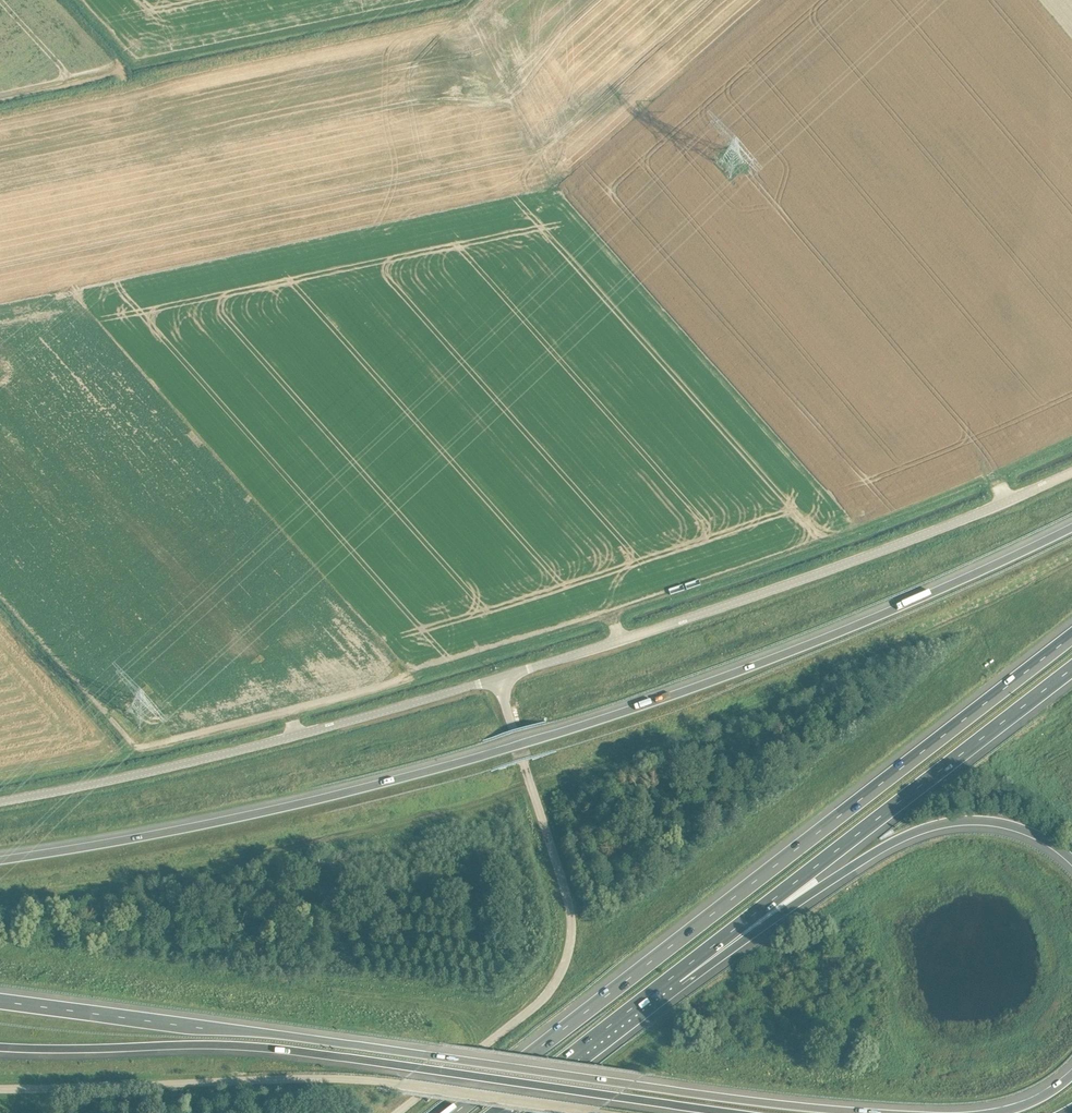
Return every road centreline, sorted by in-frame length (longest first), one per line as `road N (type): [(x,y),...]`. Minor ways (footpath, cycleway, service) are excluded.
road 1 (motorway): [(1071,526),(783,654),(545,738),(168,832),(0,860)]
road 2 (motorway): [(875,1112),(0,1001)]
road 3 (motorway): [(1071,636),(456,1112)]
road 4 (motorway): [(0,1048),(256,1046),(728,1112)]
road 5 (unclassified): [(498,679),(752,598),(1071,474)]
road 6 (unclassified): [(398,1112),(533,1009),(567,956),(569,906),(498,679)]
road 7 (unclassified): [(498,679),(143,772),(0,798)]
road 8 (motorway): [(672,978),(1071,669)]
road 9 (motorway): [(672,978),(887,845),(940,824),(1025,829),(1071,859)]
road 10 (unclassified): [(0,1087),(322,1078),(394,1085)]
road 11 (motorway): [(497,1112),(672,978)]
road 12 (unclassified): [(586,1112),(394,1085)]

